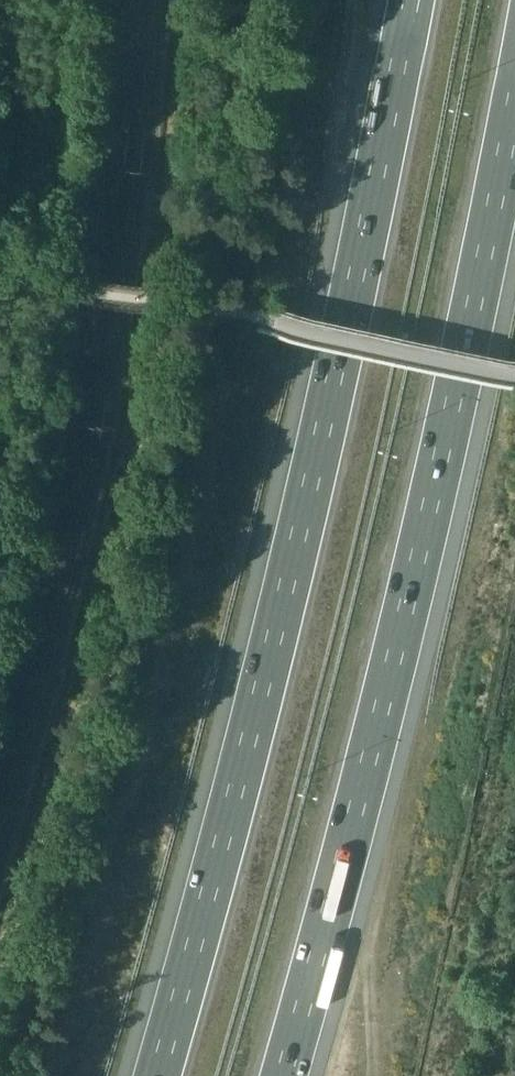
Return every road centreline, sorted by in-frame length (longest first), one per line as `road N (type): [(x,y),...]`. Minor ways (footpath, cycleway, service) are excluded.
road 1 (motorway): [(409,0),(285,590),(158,1075)]
road 2 (motorway): [(283,1075),(355,822),(480,289),(514,102)]
road 3 (track): [(374,1075),(355,822)]

